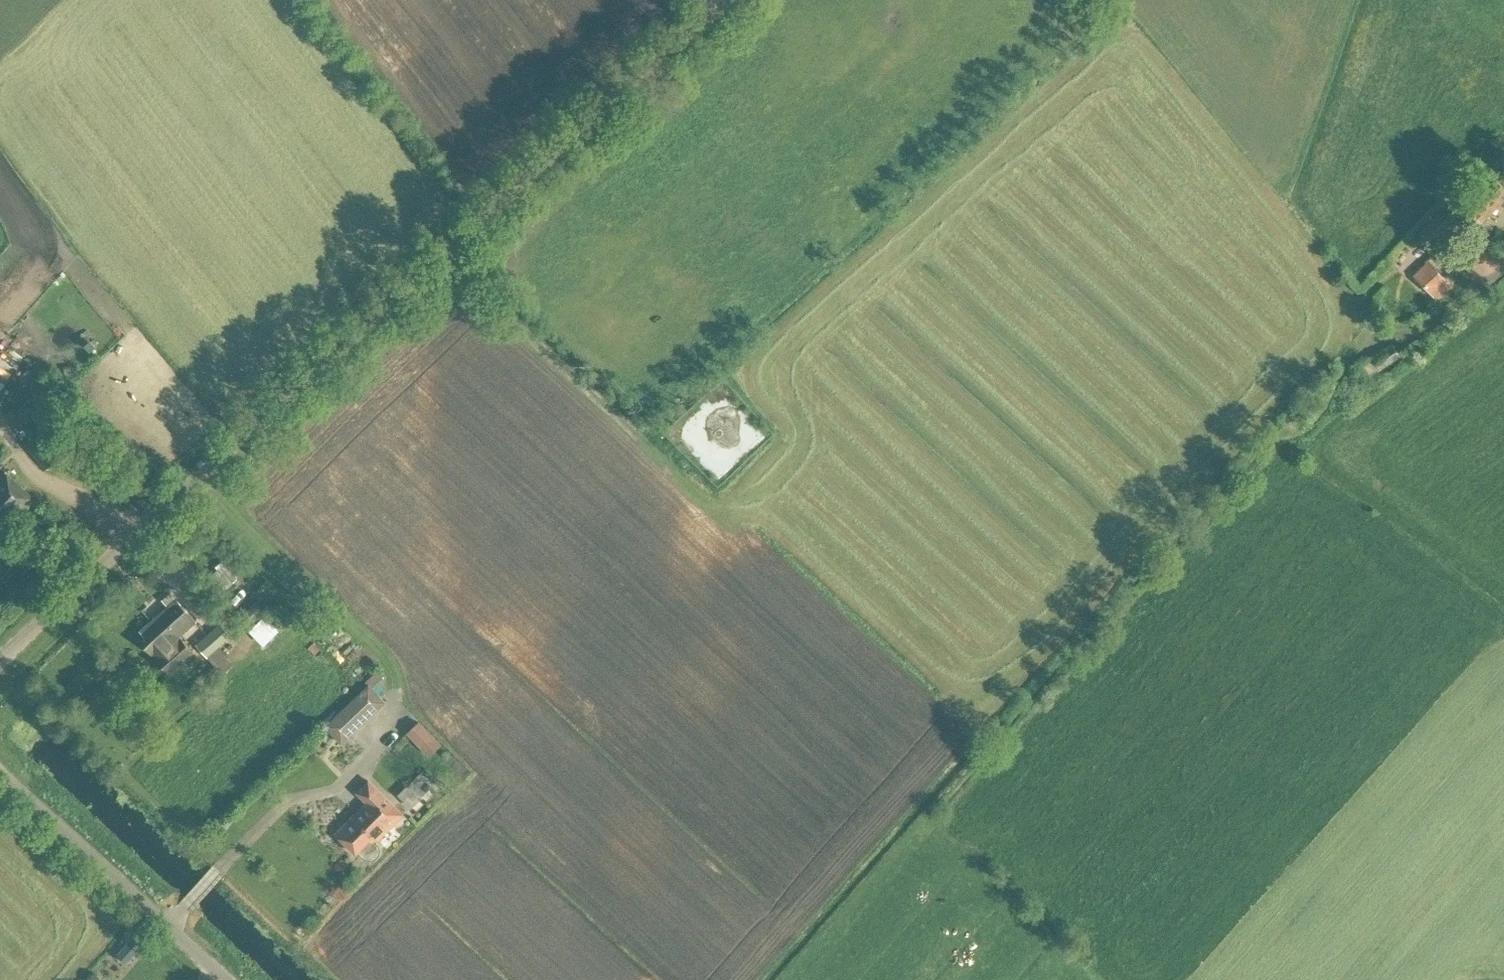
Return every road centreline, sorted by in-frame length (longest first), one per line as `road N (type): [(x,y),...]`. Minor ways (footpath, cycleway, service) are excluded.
road 1 (unclassified): [(0,658),(715,0)]
road 2 (unclassified): [(227,979),(0,770)]
road 3 (track): [(202,476),(290,572)]

